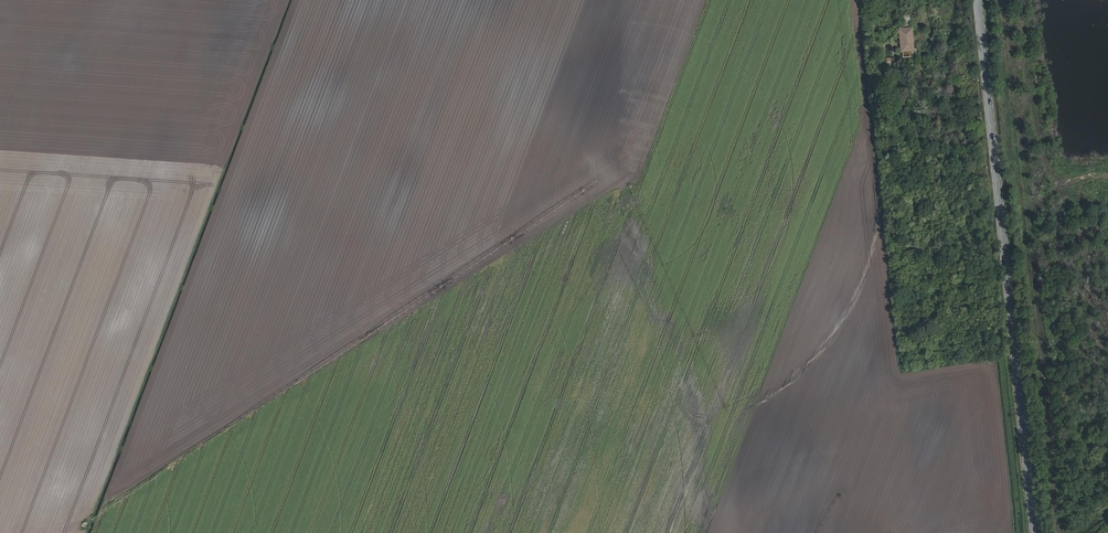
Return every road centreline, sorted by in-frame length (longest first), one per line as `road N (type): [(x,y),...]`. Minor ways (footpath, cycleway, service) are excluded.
road 1 (secondary): [(978,0),(1034,532)]

